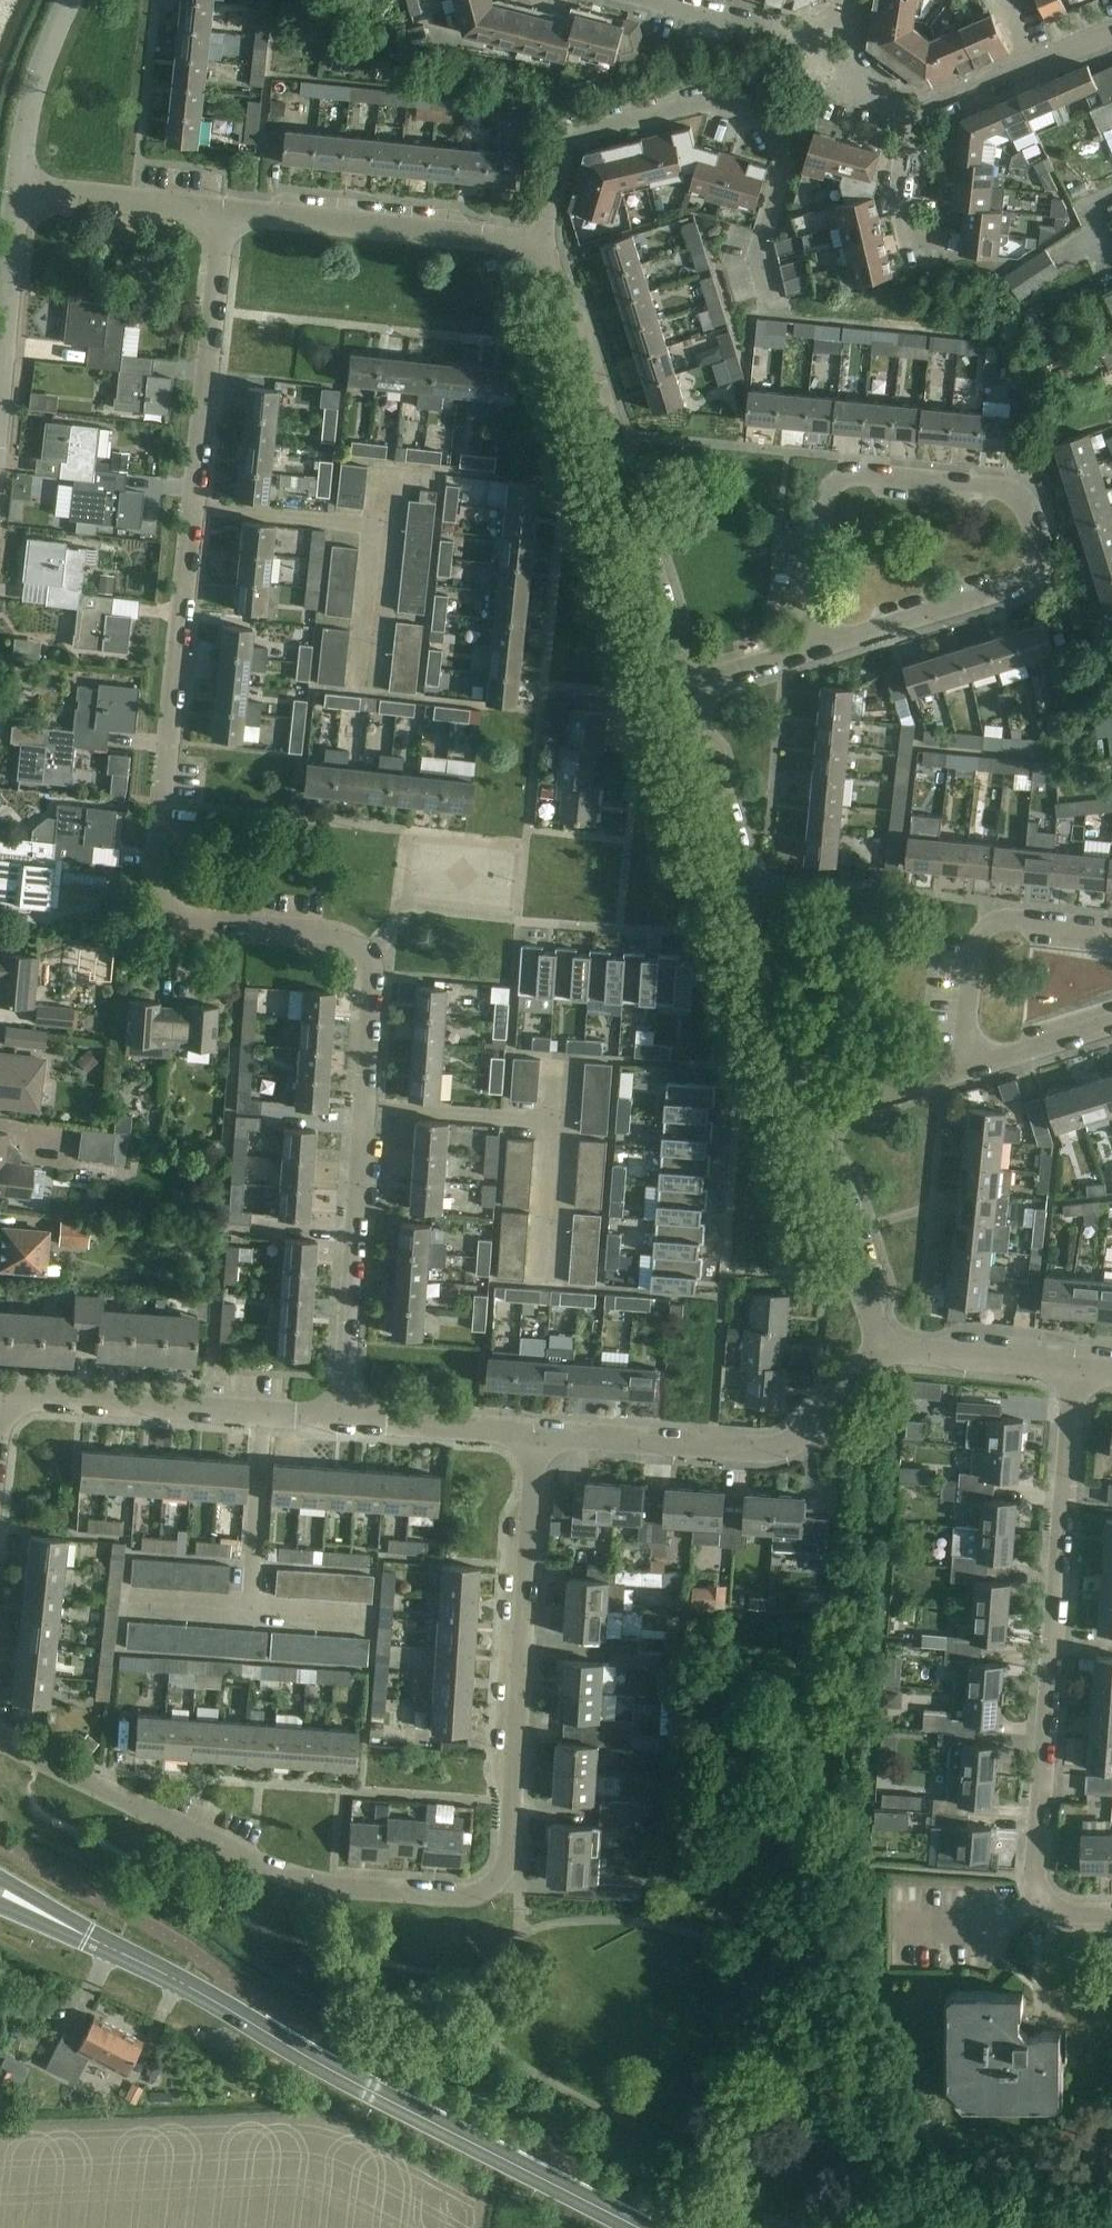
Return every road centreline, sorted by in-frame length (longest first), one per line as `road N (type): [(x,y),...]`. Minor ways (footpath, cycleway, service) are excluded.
road 1 (residential): [(342,1410),(370,966),(362,951),(333,936),(191,919),(167,901),(158,876),(218,215)]
road 2 (residential): [(0,1740),(295,1881),(468,1894),(492,1884),(506,1867),(537,1439)]
road 3 (tertiary): [(649,2227),(32,1909)]
road 4 (residential): [(817,646),(1010,591),(1034,561),(1025,507),(1006,492),(859,476),(833,484),(815,634)]
road 5 (residential): [(1111,1914),(1052,1908),(1035,1872),(1080,1370)]
road 6 (residential): [(754,264),(782,169),(763,127),(729,106),(586,136),(569,148),(551,198),(548,250)]
road 7 (residential): [(685,686),(548,250)]
road 8 (residential): [(812,1115),(685,686)]
road 9 (residential): [(537,1439),(770,1449),(824,1413),(884,1340)]
road 10 (residential): [(3,1395),(342,1410)]
road 11 (residential): [(548,250),(218,215)]
road 12 (residential): [(906,110),(811,45),(638,0)]
road 13 (residential): [(884,1340),(812,1115)]
road 14 (residential): [(1111,28),(949,101),(906,110)]
road 15 (residential): [(0,394),(22,192)]
road 16 (residential): [(22,192),(34,97),(71,0)]
road 17 (residential): [(884,1340),(924,1355),(1080,1370)]
road 18 (residential): [(218,215),(22,192)]
road 19 (residential): [(342,1410),(537,1439)]
road 20 (residential): [(812,1115),(963,1066)]
road 21 (residential): [(963,1066),(1111,1020)]
road 22 (residential): [(921,246),(906,241),(894,197),(906,110)]
road 23 (residential): [(1111,934),(1003,924),(975,949)]
road 24 (residential): [(685,686),(817,646)]

